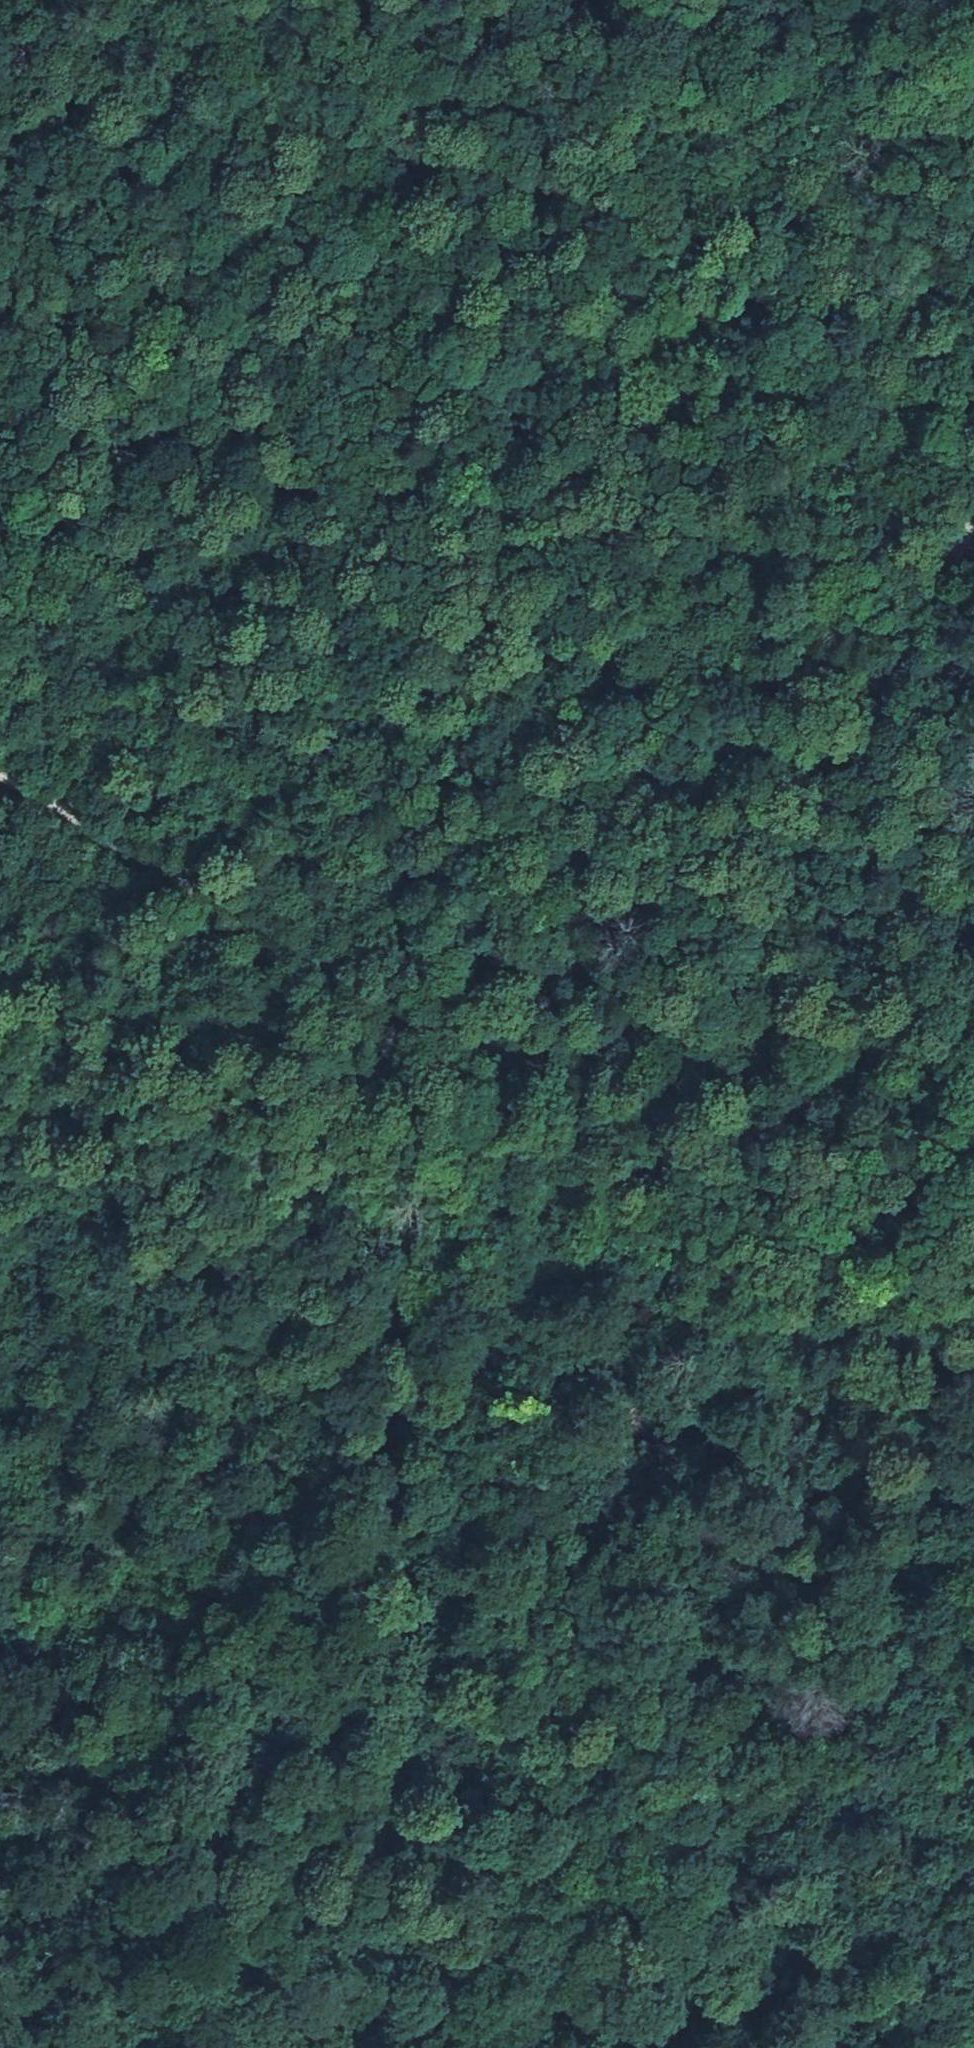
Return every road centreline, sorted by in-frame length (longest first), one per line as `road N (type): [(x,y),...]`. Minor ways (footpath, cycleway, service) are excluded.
road 1 (track): [(887,689),(771,922),(720,980),(620,1039),(515,1047),(446,1026),(235,911),(0,767)]
road 2 (track): [(973,532),(887,689)]

